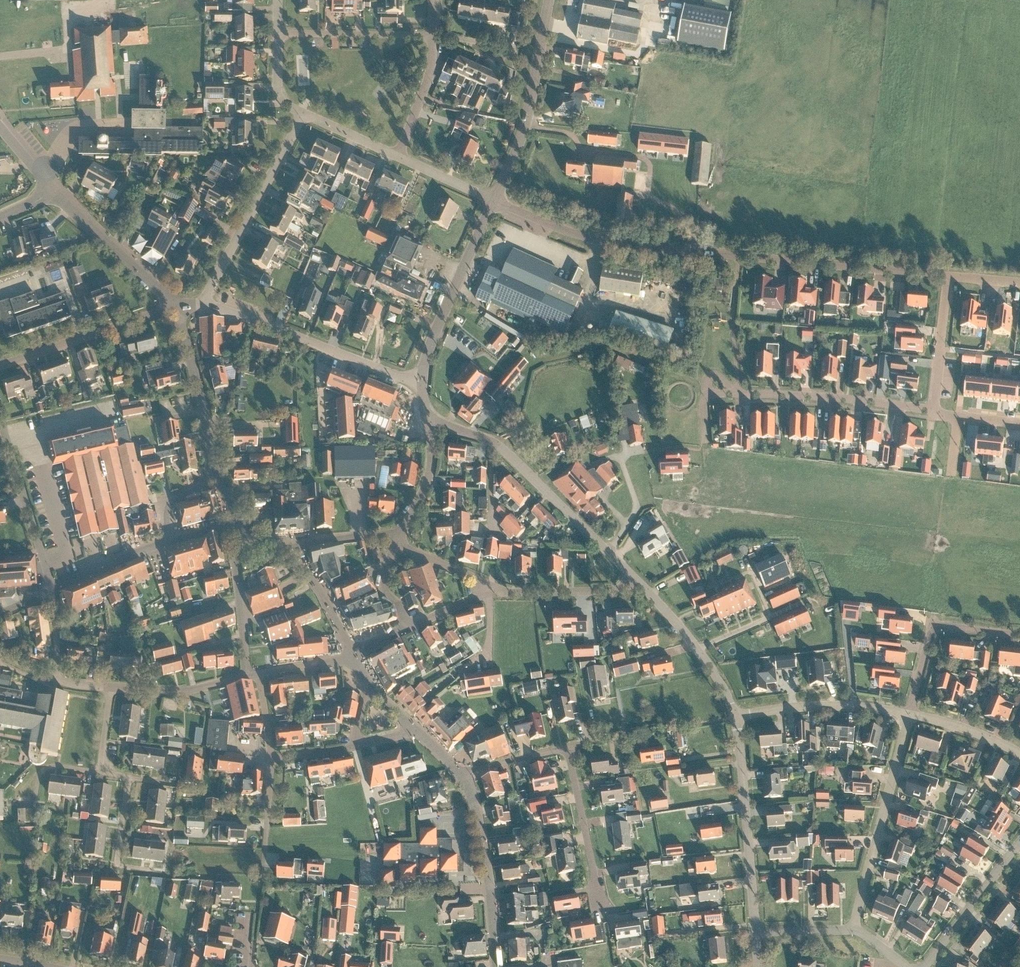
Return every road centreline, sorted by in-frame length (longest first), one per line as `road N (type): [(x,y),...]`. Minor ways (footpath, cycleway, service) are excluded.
road 1 (residential): [(948,276),(599,239),(495,199)]
road 2 (residential): [(638,579),(500,445),(429,416)]
road 3 (tertiary): [(206,307),(422,386)]
road 4 (residential): [(853,930),(910,712)]
road 5 (residential): [(756,934),(737,718)]
road 6 (residential): [(206,307),(304,114)]
road 7 (tertiary): [(495,199),(520,138),(550,0)]
road 8 (tertiary): [(422,386),(433,336),(495,199)]
road 9 (residential): [(462,773),(483,842),(496,966)]
road 10 (residential): [(739,394),(932,410)]
road 11 (residential): [(117,861),(126,779),(101,762),(110,687)]
road 12 (residential): [(0,364),(174,306)]
road 13 (residential): [(52,589),(0,417)]
road 14 (residential): [(910,712),(938,622),(1019,634)]
road 15 (residential): [(910,712),(823,705),(737,718)]
road 16 (residential): [(258,675),(270,759),(358,746)]
road 17 (residential): [(174,306),(217,473)]
road 18 (residential): [(737,718),(711,662),(638,579)]
road 19 (tertiary): [(174,306),(54,190)]
road 20 (residential): [(601,903),(569,746)]
road 21 (residential): [(434,35),(278,34)]
road 22 (residential): [(923,966),(1019,845)]
road 23 (residential): [(492,593),(609,591),(638,579)]
road 24 (residential): [(110,687),(187,691),(248,677)]
road 25 (residential): [(240,541),(248,677)]
road 26 (residential): [(932,410),(948,276)]
road 27 (residential): [(429,416),(433,447),(425,491),(396,542)]
road 28 (residential): [(354,655),(313,582),(283,547)]
road 29 (residential): [(170,539),(52,589)]
road 30 (residential): [(398,154),(431,71),(434,35)]

